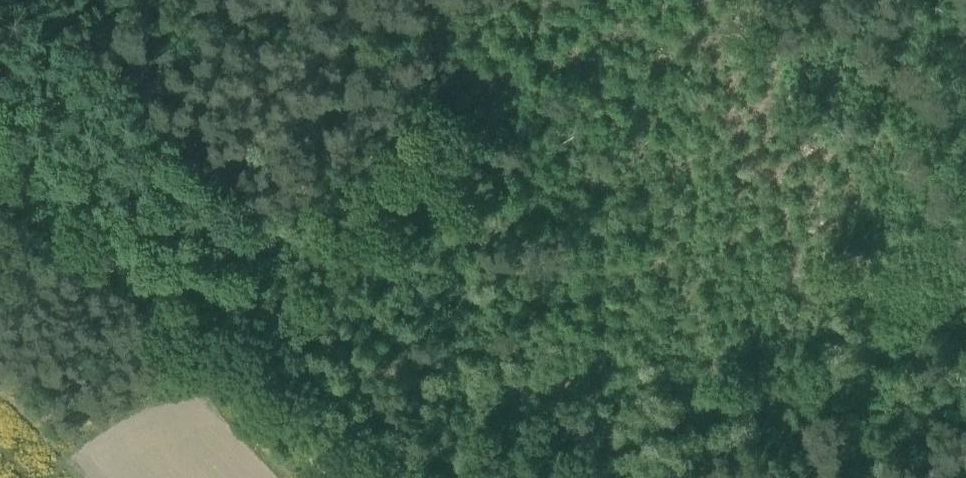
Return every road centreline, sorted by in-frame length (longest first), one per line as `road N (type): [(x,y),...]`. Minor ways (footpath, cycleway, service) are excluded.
road 1 (track): [(0,190),(196,342),(341,477)]
road 2 (track): [(196,342),(282,246)]

